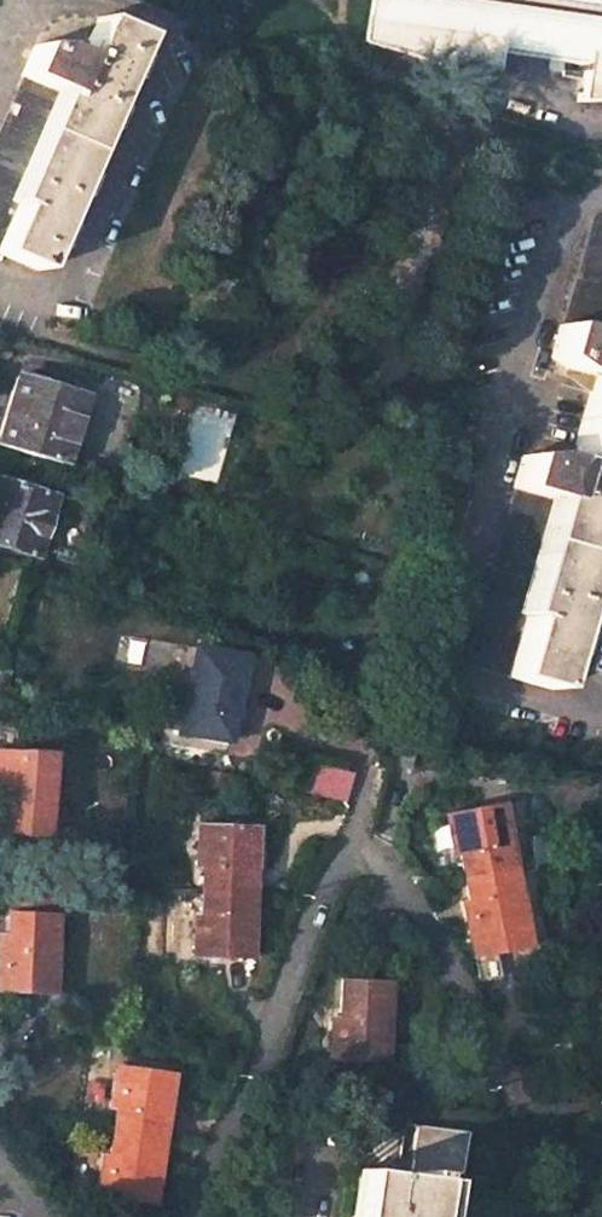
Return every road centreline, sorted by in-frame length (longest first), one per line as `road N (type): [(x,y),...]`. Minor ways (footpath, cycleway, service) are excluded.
road 1 (residential): [(601,904),(588,1066),(574,1092),(540,1095),(501,1071),(374,855),(355,846),(326,856),(300,899),(254,1047),(186,1216)]

